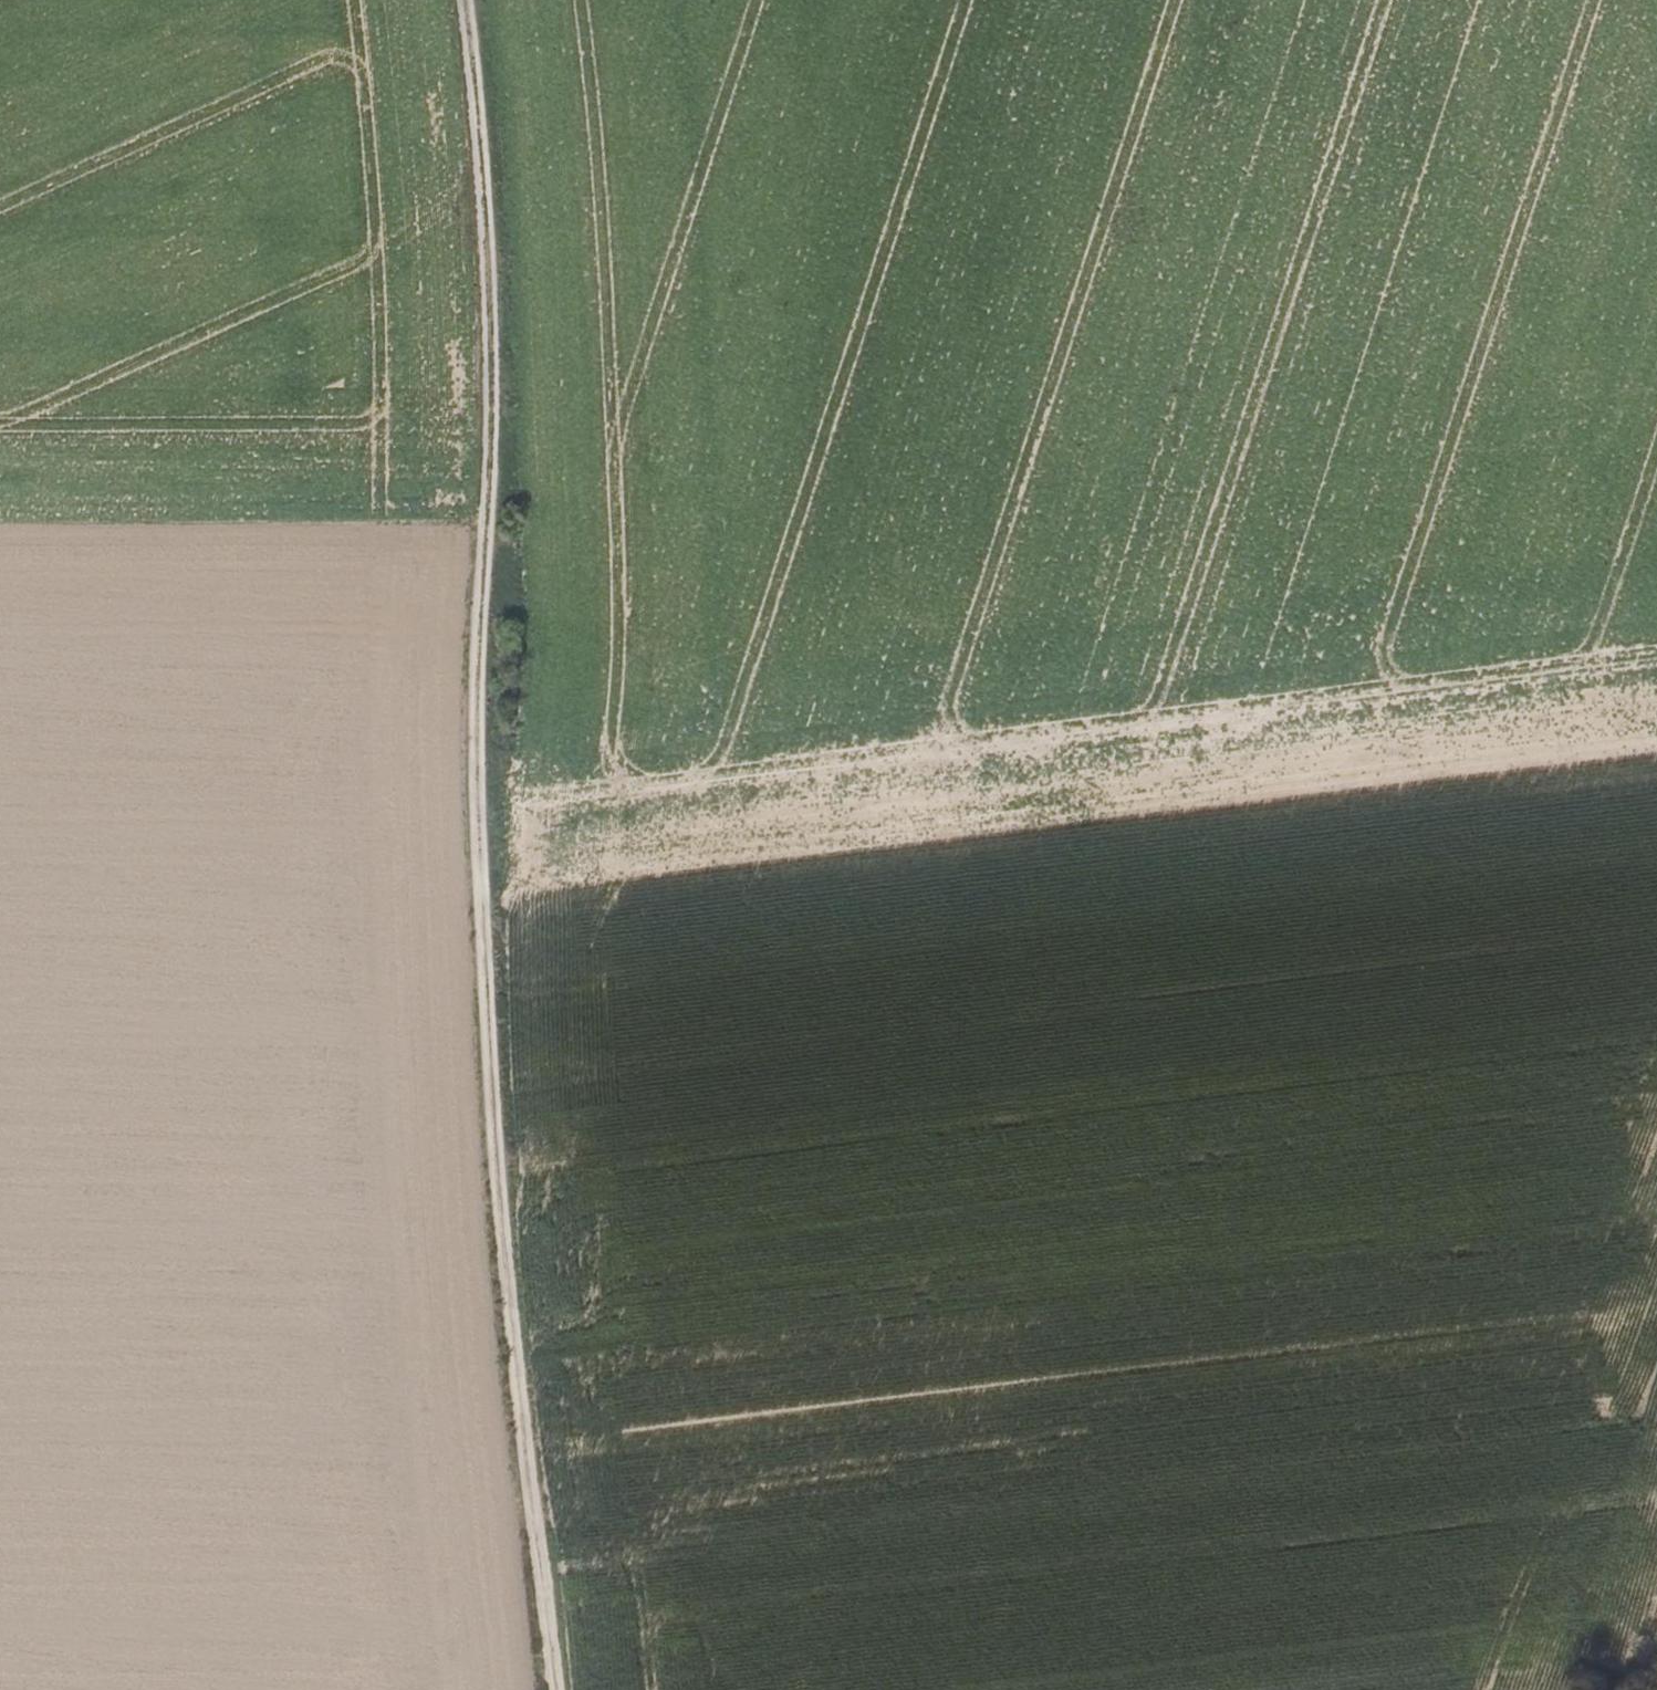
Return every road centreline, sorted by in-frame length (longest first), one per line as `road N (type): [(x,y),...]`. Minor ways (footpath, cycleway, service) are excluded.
road 1 (track): [(544,1689),(480,1063),(468,751),(483,453),(479,240),(458,0)]

